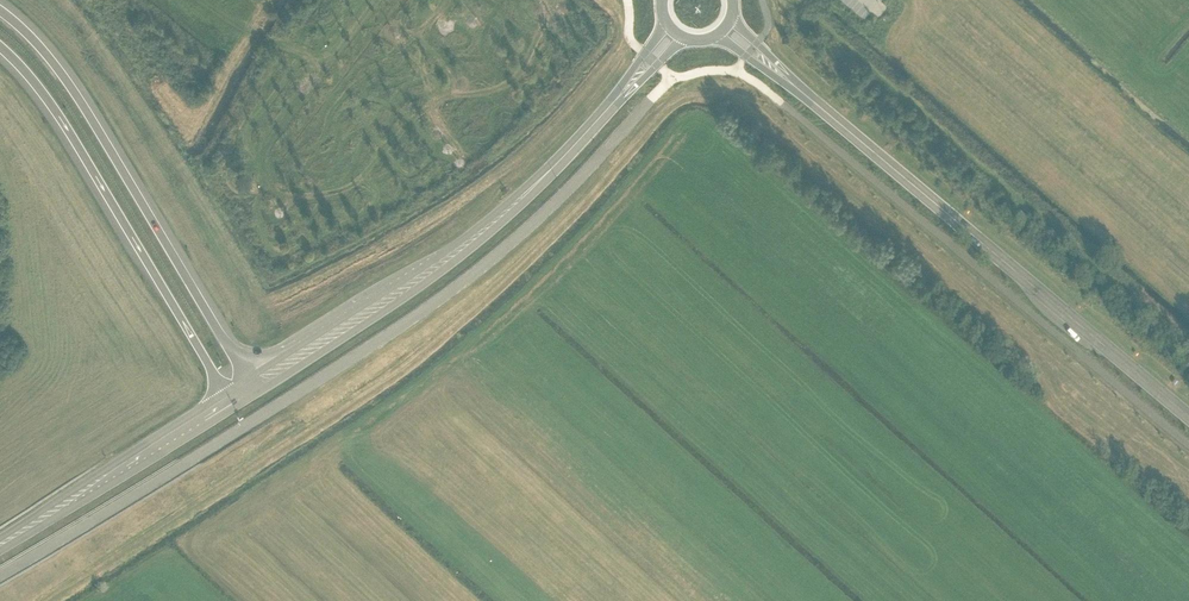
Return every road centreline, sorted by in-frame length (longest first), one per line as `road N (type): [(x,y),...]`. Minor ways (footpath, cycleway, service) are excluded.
road 1 (secondary): [(1188,417),(814,102)]
road 2 (secondary): [(252,384),(486,229),(612,103)]
road 3 (motorway): [(252,384),(82,104),(38,45),(0,11)]
road 4 (motorway): [(0,47),(75,138),(228,400)]
road 5 (secondary): [(0,544),(228,400)]

